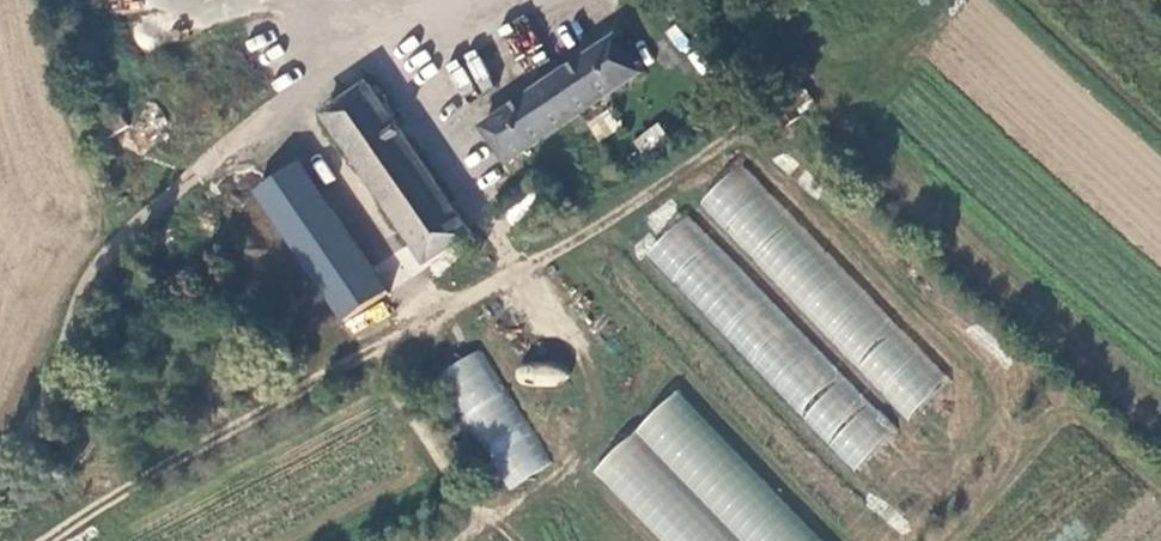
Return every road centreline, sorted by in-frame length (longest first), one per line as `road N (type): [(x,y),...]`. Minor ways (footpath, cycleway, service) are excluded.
road 1 (track): [(47,540),(415,338),(511,260),(435,120),(422,6)]
road 2 (track): [(0,474),(51,404),(101,272),(205,161),(285,98),(353,1)]

